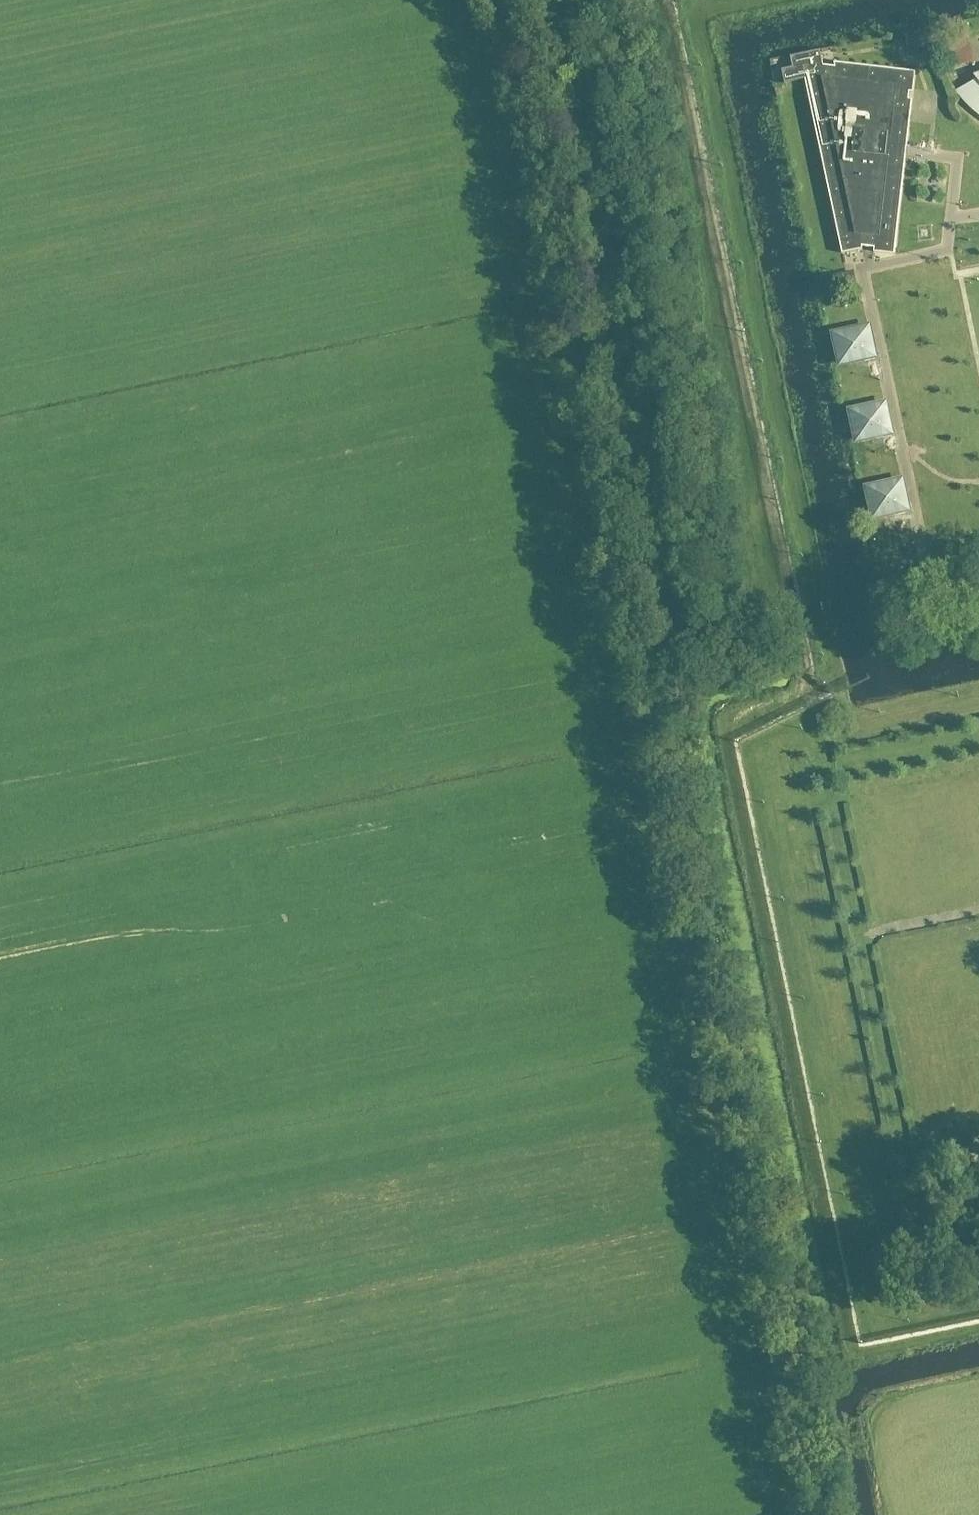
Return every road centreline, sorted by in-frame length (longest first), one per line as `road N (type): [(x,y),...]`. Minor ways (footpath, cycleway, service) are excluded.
road 1 (track): [(831,1514),(515,0)]

